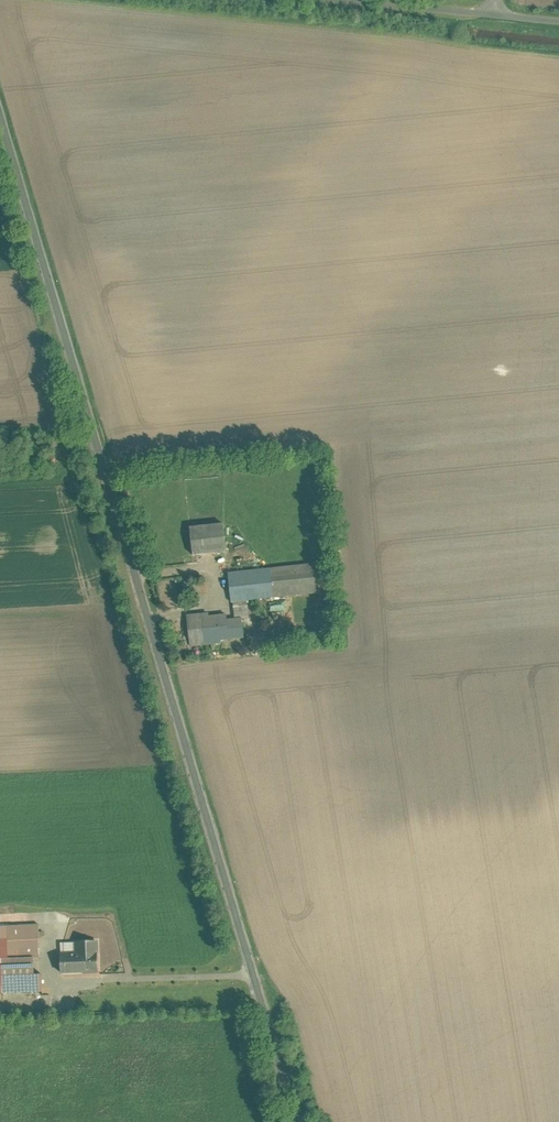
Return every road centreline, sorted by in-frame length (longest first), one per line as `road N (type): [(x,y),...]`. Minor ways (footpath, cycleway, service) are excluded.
road 1 (tertiary): [(296,1121),(0,111)]
road 2 (unclassified): [(352,0),(492,14)]

